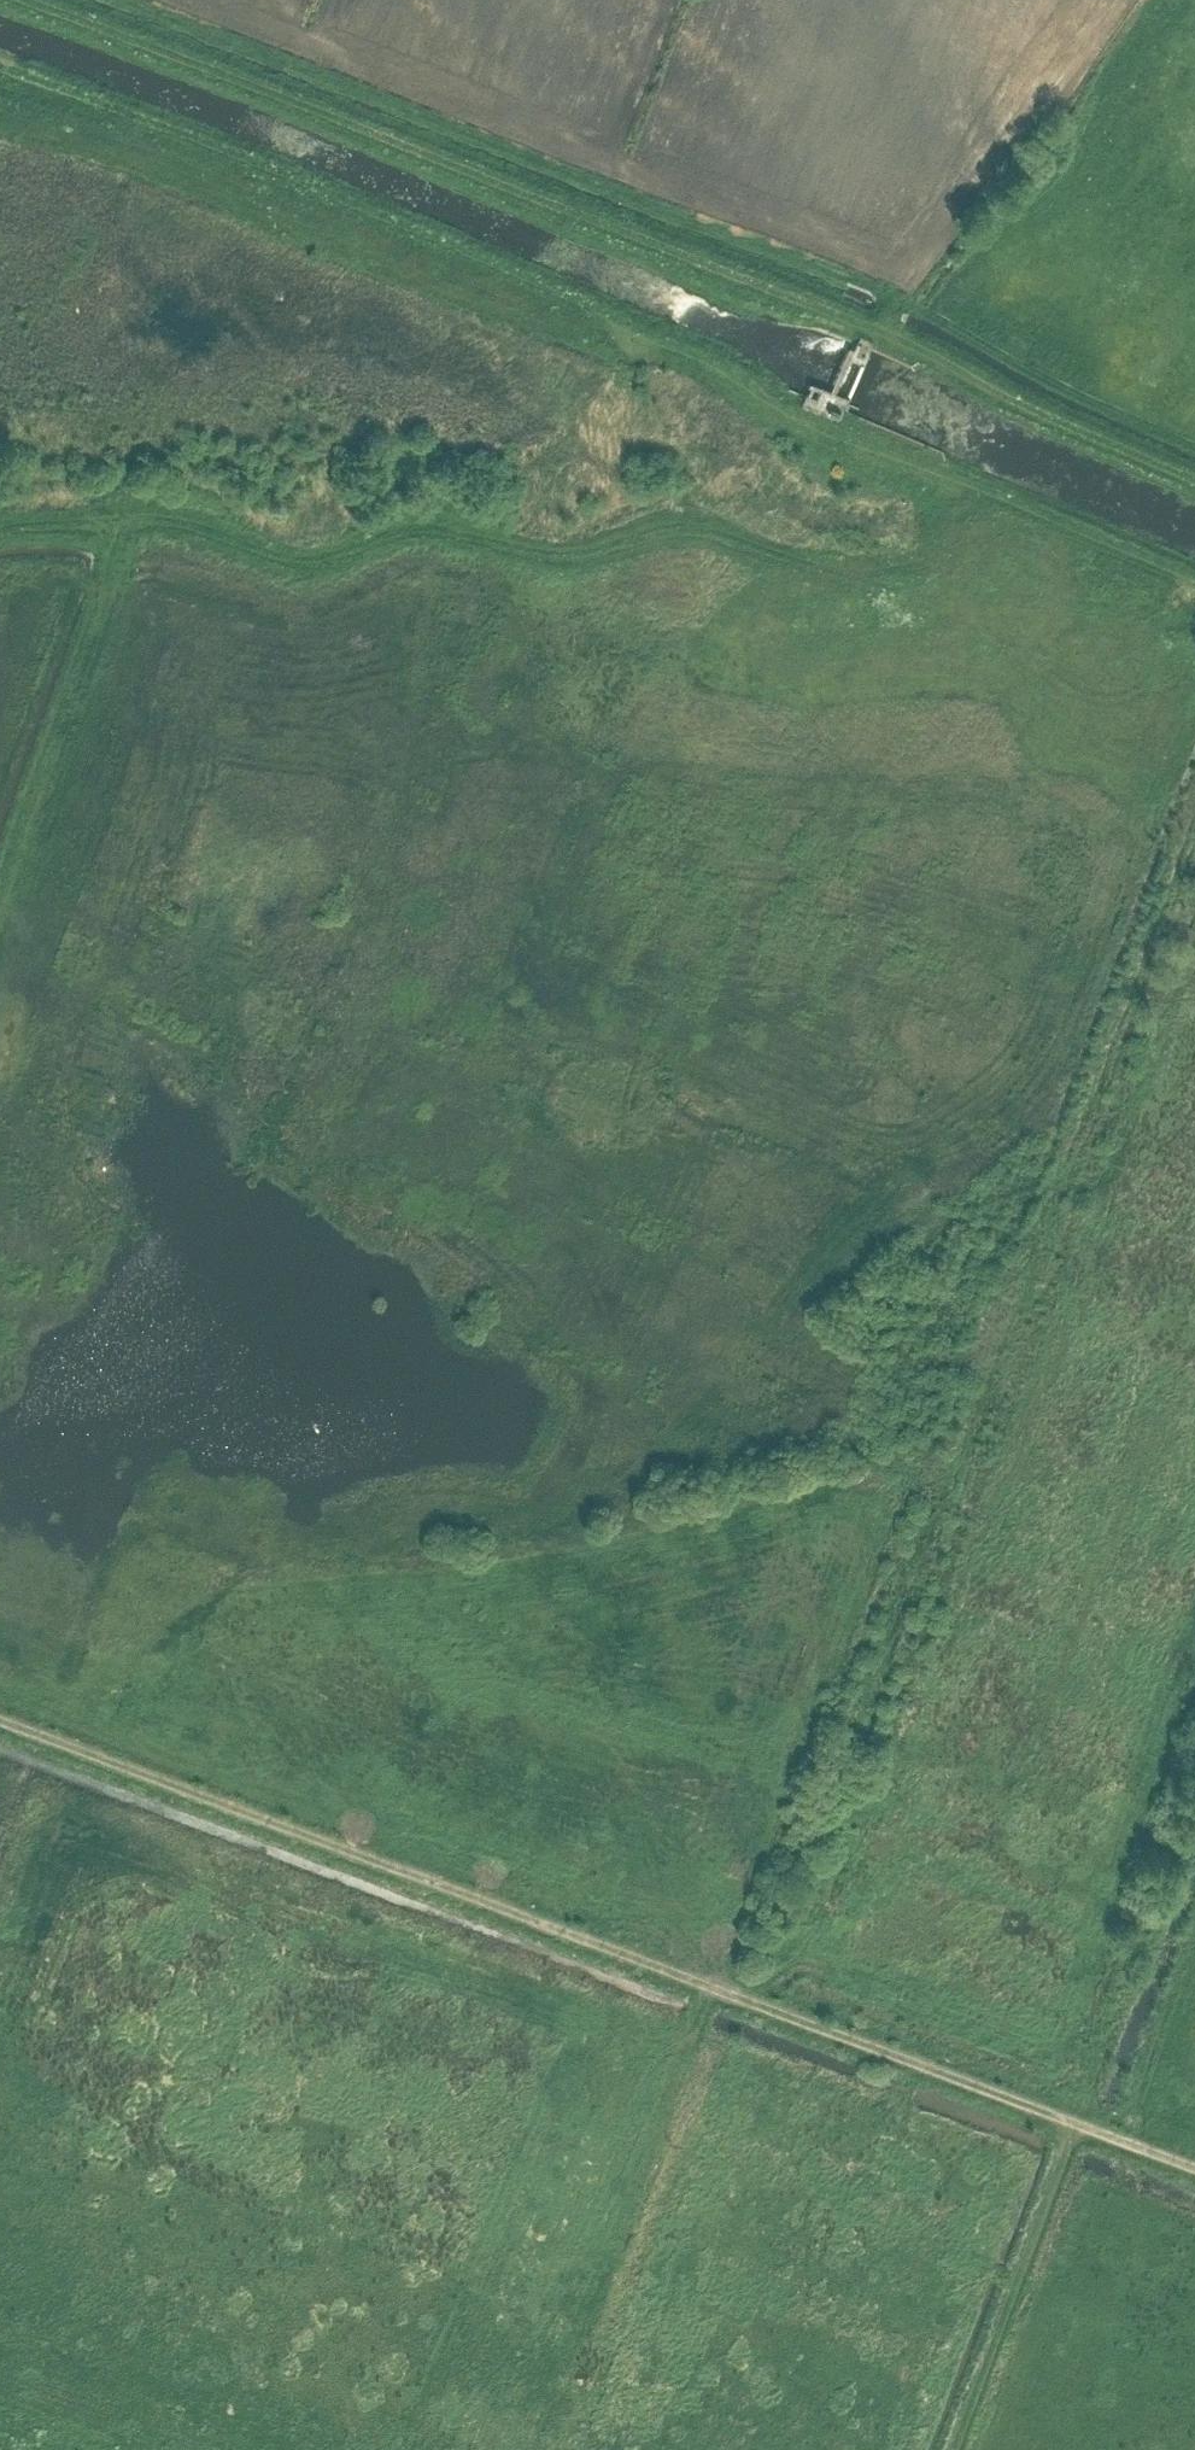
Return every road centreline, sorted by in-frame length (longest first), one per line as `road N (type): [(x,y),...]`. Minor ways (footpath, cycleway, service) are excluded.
road 1 (track): [(0,1724),(1194,2167)]
road 2 (track): [(950,2449),(1076,2123)]

